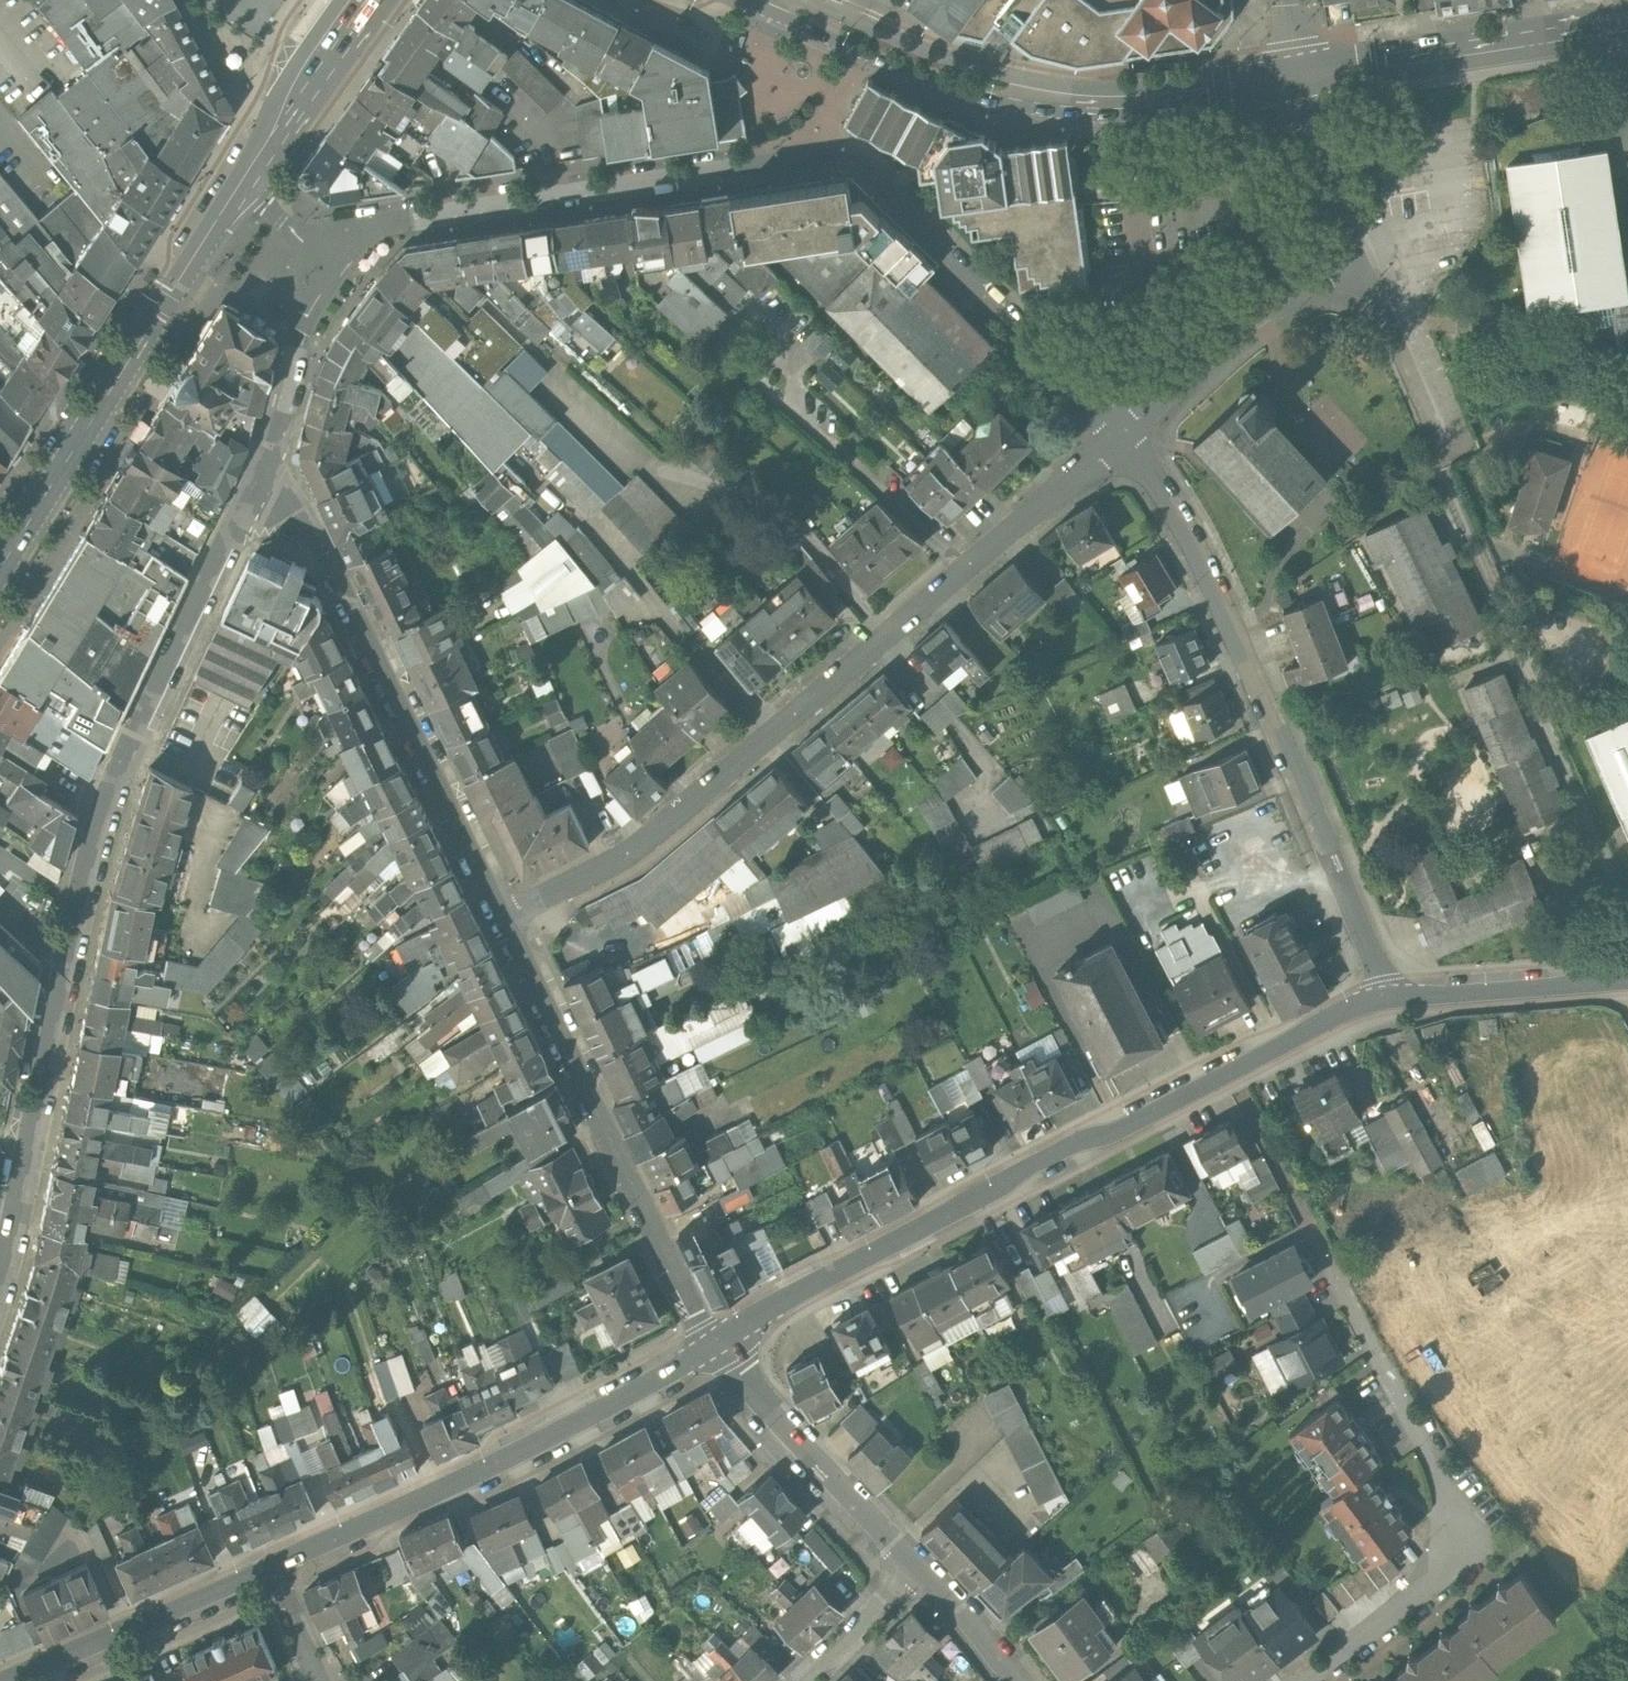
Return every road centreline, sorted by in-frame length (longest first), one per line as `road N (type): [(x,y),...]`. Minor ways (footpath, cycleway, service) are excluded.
road 1 (residential): [(1123,439),(866,164),(844,154),(729,164),(344,234)]
road 2 (residential): [(0,1253),(96,860),(162,678),(265,457)]
road 3 (residential): [(1123,439),(680,818),(631,855),(508,914)]
road 4 (residential): [(1387,1001),(718,1344)]
road 5 (residential): [(1387,1001),(1233,626),(1158,480),(1123,439)]
road 6 (residential): [(1313,1680),(1435,1590),(1453,1570),(1461,1528),(1449,1491),(1326,1256)]
road 7 (residential): [(265,457),(508,914)]
road 8 (residential): [(718,1344),(275,1579)]
road 9 (residential): [(508,914),(718,1344)]
road 10 (secondary): [(858,35),(967,80),(1078,101),(1150,101),(1299,77)]
road 11 (tertiary): [(0,569),(238,188)]
road 12 (residential): [(1463,517),(1627,911)]
road 13 (secondary): [(1299,77),(1627,25)]
road 14 (residential): [(718,1344),(809,1459),(927,1574)]
road 15 (residential): [(275,1579),(26,1680)]
road 16 (residential): [(1627,980),(1387,1001)]
road 17 (residential): [(265,457),(344,234)]
road 18 (residential): [(1167,400),(1277,306),(1353,267)]
road 19 (tertiary): [(238,188),(367,0)]
road 20 (residential): [(1353,267),(1438,461)]
road 21 (residential): [(1353,267),(1299,77)]
road 22 (residential): [(927,1574),(812,1680)]
road 23 (residential): [(927,1574),(1019,1680)]
road 24 (residential): [(344,234),(304,234),(238,188)]

